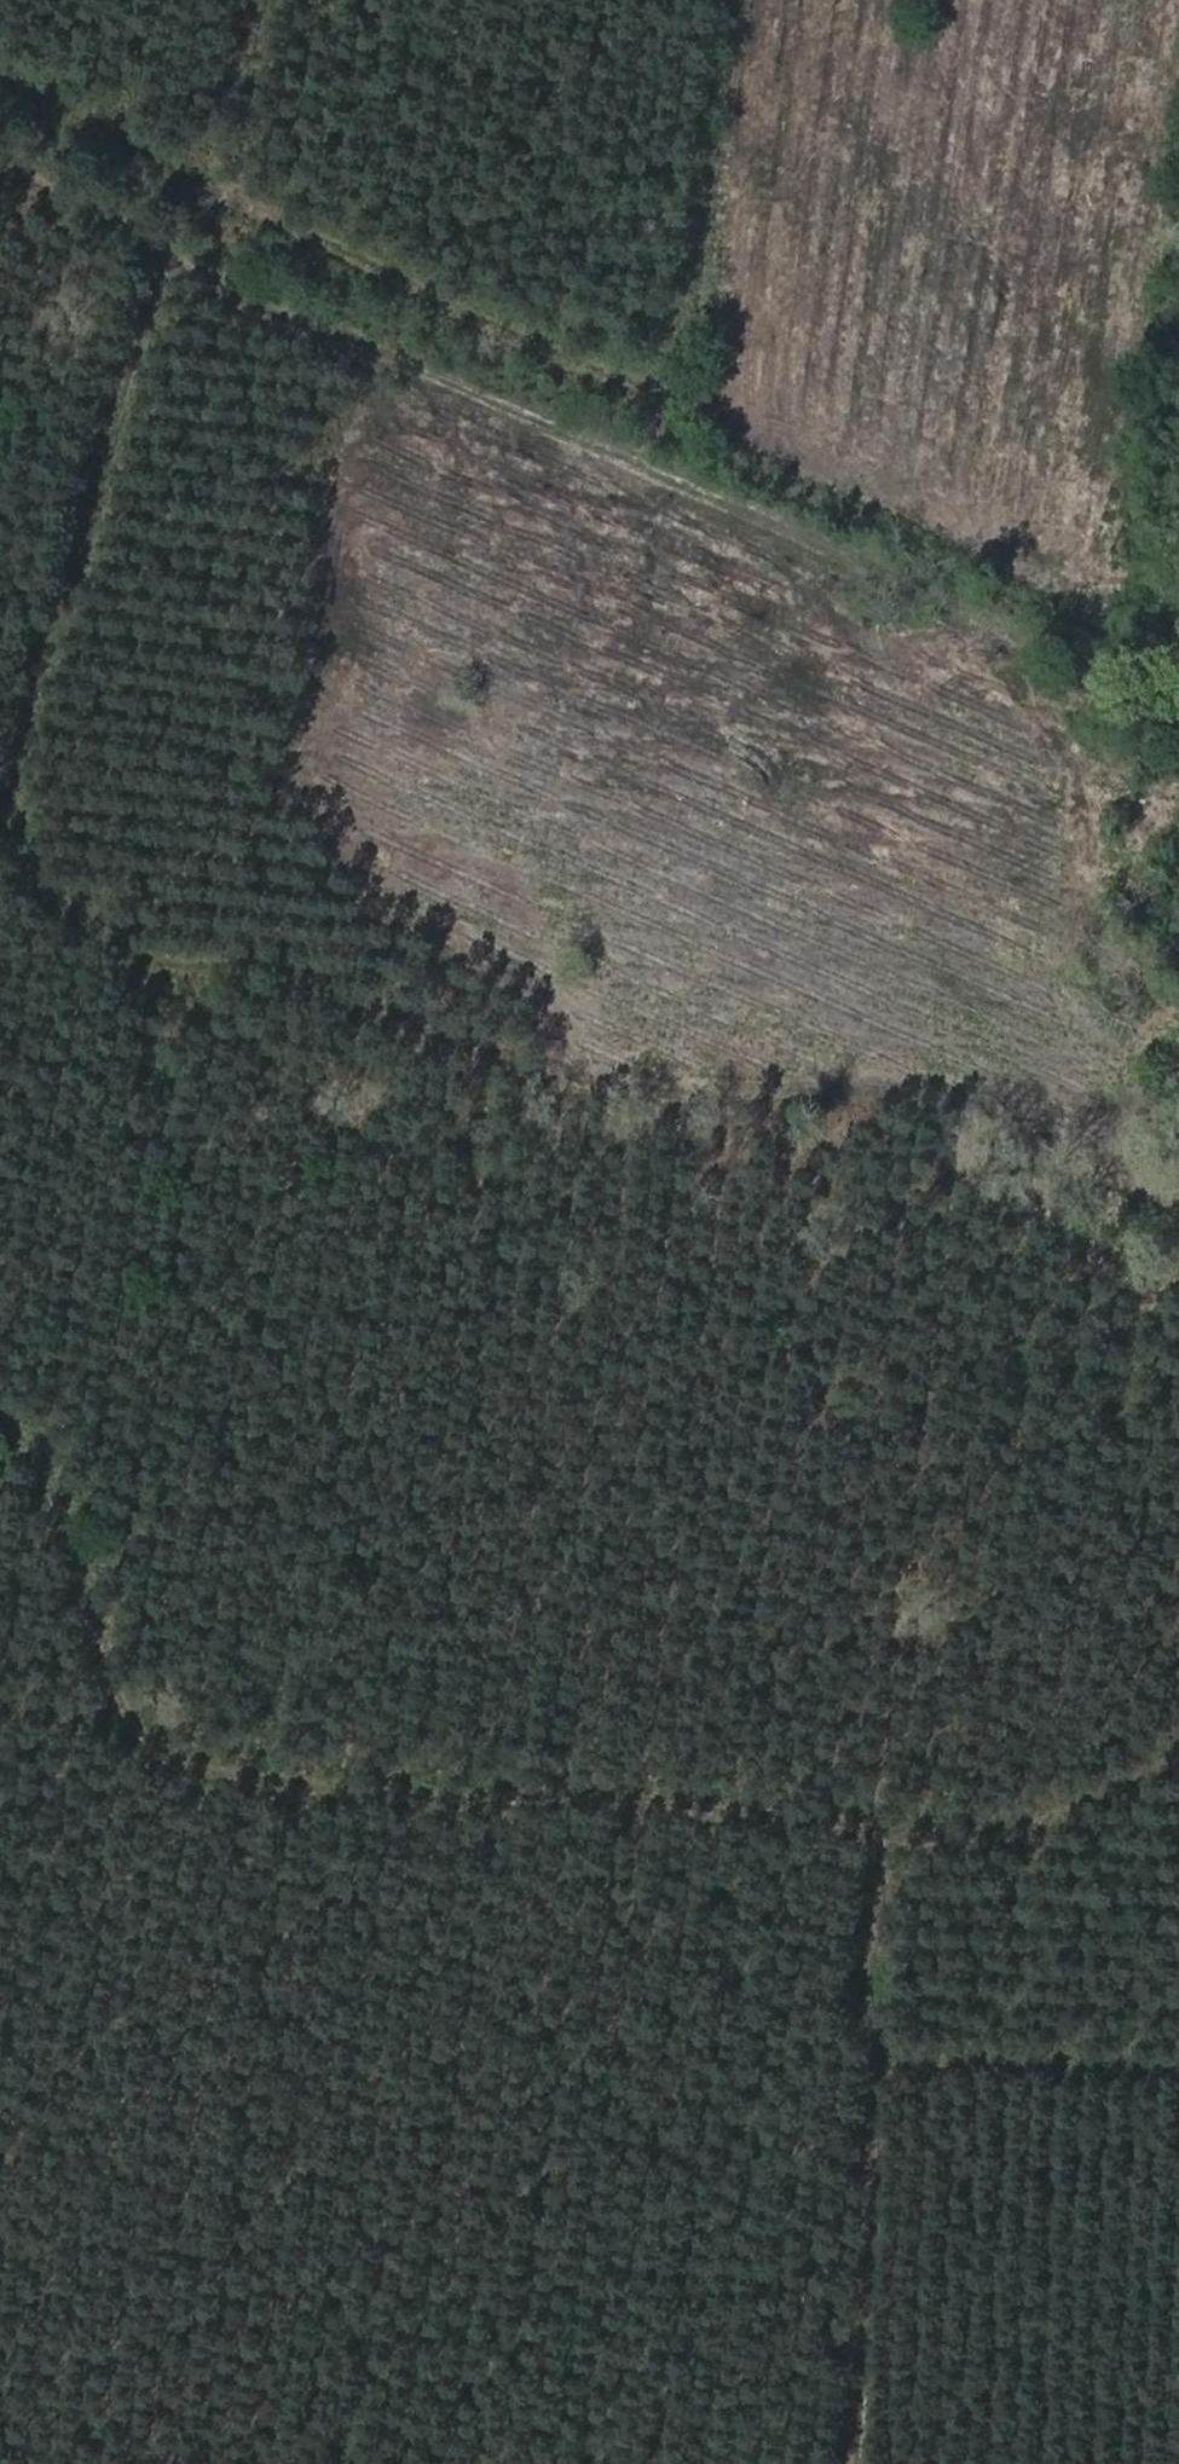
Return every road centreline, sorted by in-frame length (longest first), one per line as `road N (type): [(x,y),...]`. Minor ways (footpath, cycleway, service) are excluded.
road 1 (track): [(0,155),(197,260),(834,544),(972,616)]

